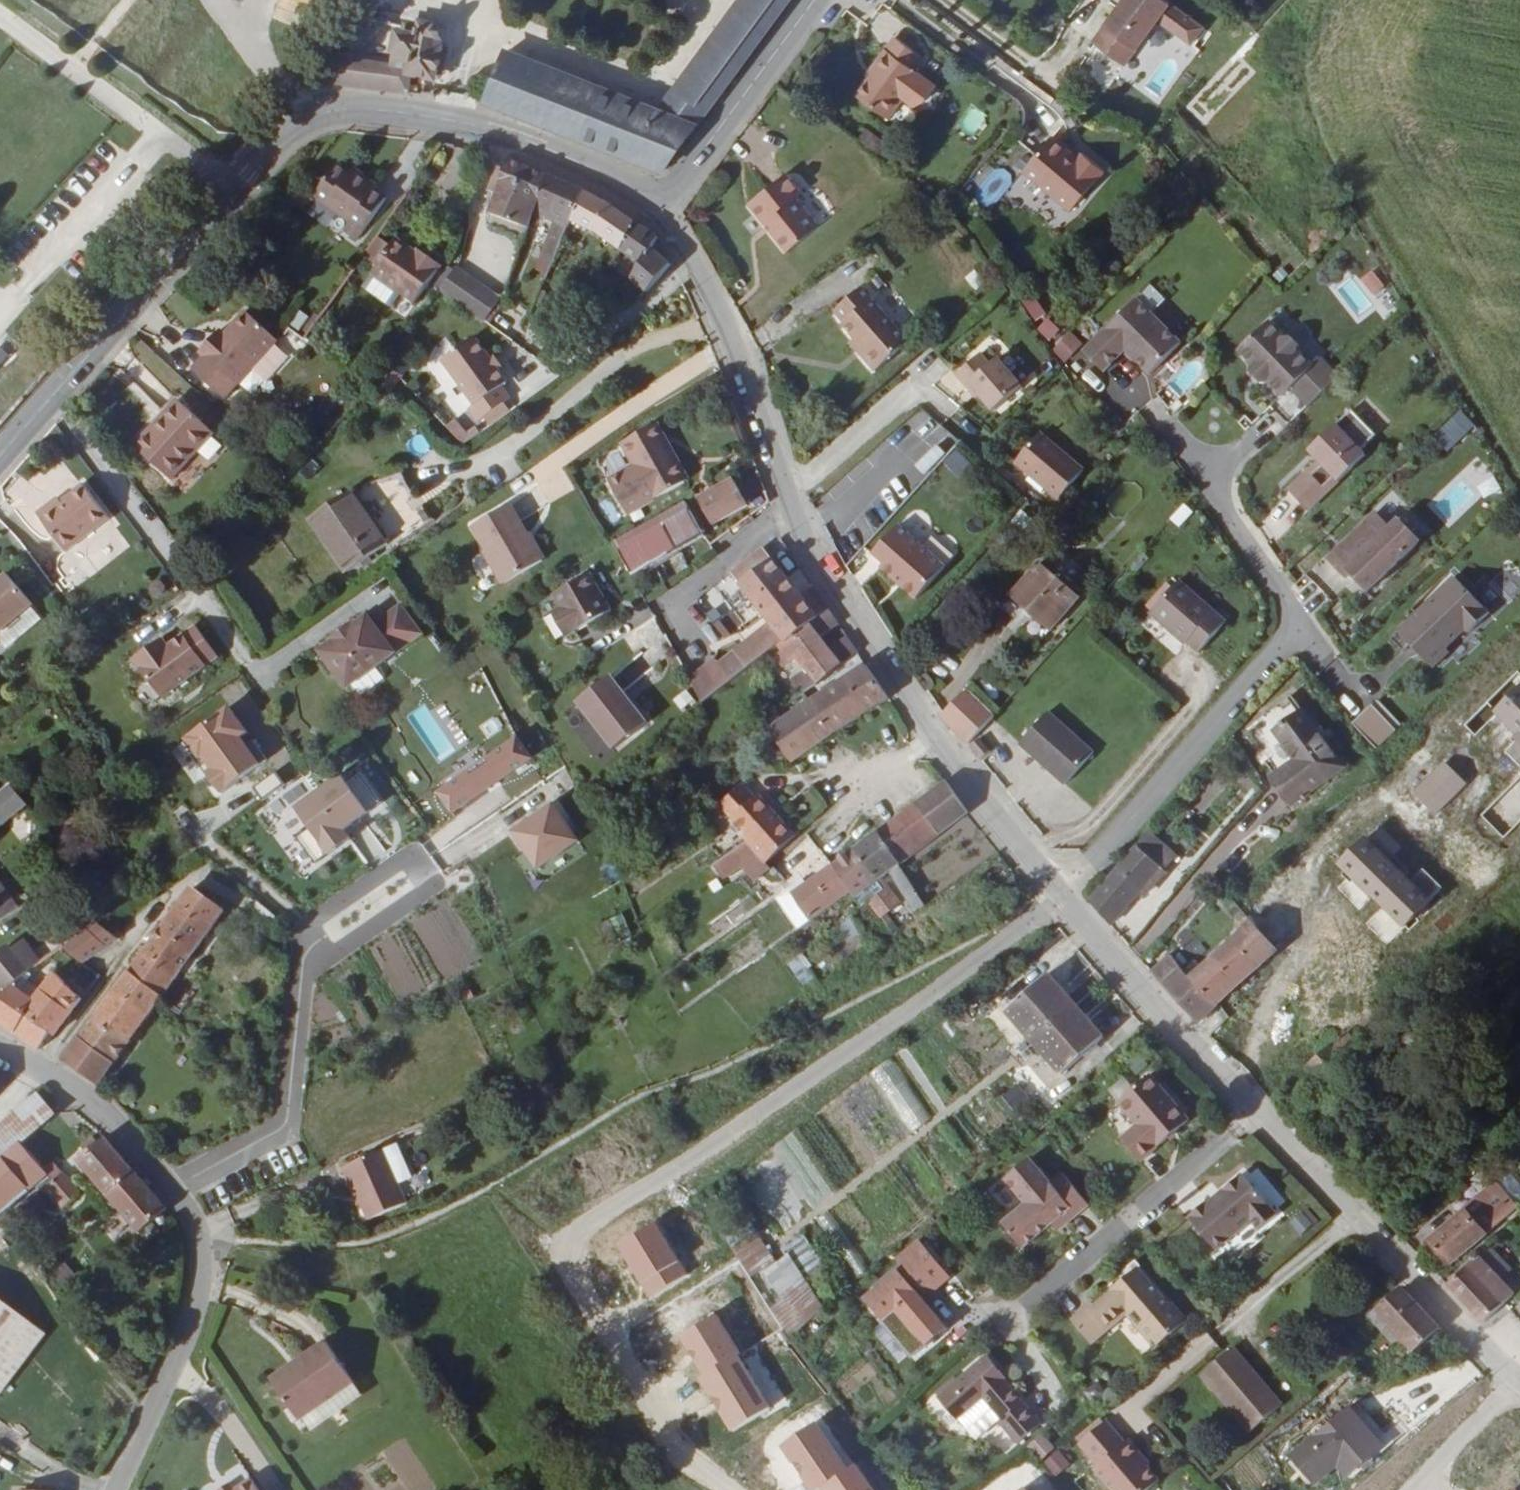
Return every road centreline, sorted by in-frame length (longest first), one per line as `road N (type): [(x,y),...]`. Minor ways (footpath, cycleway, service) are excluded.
road 1 (residential): [(1068,903),(563,1246),(679,1465),(726,1489)]
road 2 (unclassified): [(665,197),(645,197),(567,154),(471,124),(379,110),(318,115),(272,146),(0,458)]
road 3 (residential): [(1068,903),(931,735),(828,572),(665,197)]
road 4 (residential): [(1519,1384),(1234,1089),(1068,903)]
road 5 (residential): [(115,1489),(193,1311),(201,1236),(174,1190),(94,1109),(0,1049)]
road 6 (unclassified): [(816,0),(665,197)]
road 7 (residential): [(1407,1489),(1519,1388)]

